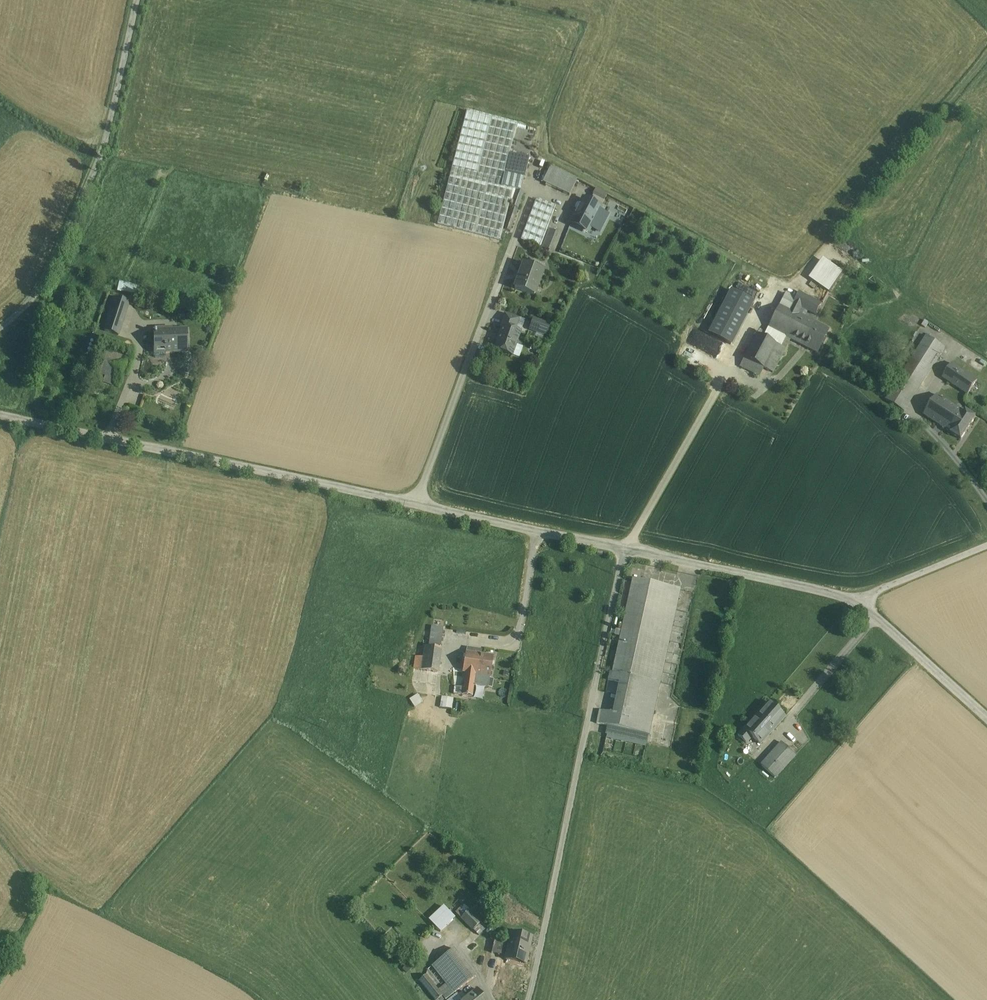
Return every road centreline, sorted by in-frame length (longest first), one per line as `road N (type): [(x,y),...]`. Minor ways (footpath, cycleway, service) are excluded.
road 1 (unclassified): [(626,550),(0,414)]
road 2 (unclassified): [(626,550),(529,999)]
road 3 (residential): [(0,327),(38,292),(99,155),(136,0)]
road 4 (unclassified): [(858,601),(626,550)]
road 5 (unclassified): [(986,717),(858,601)]
road 6 (residential): [(858,601),(986,546)]

